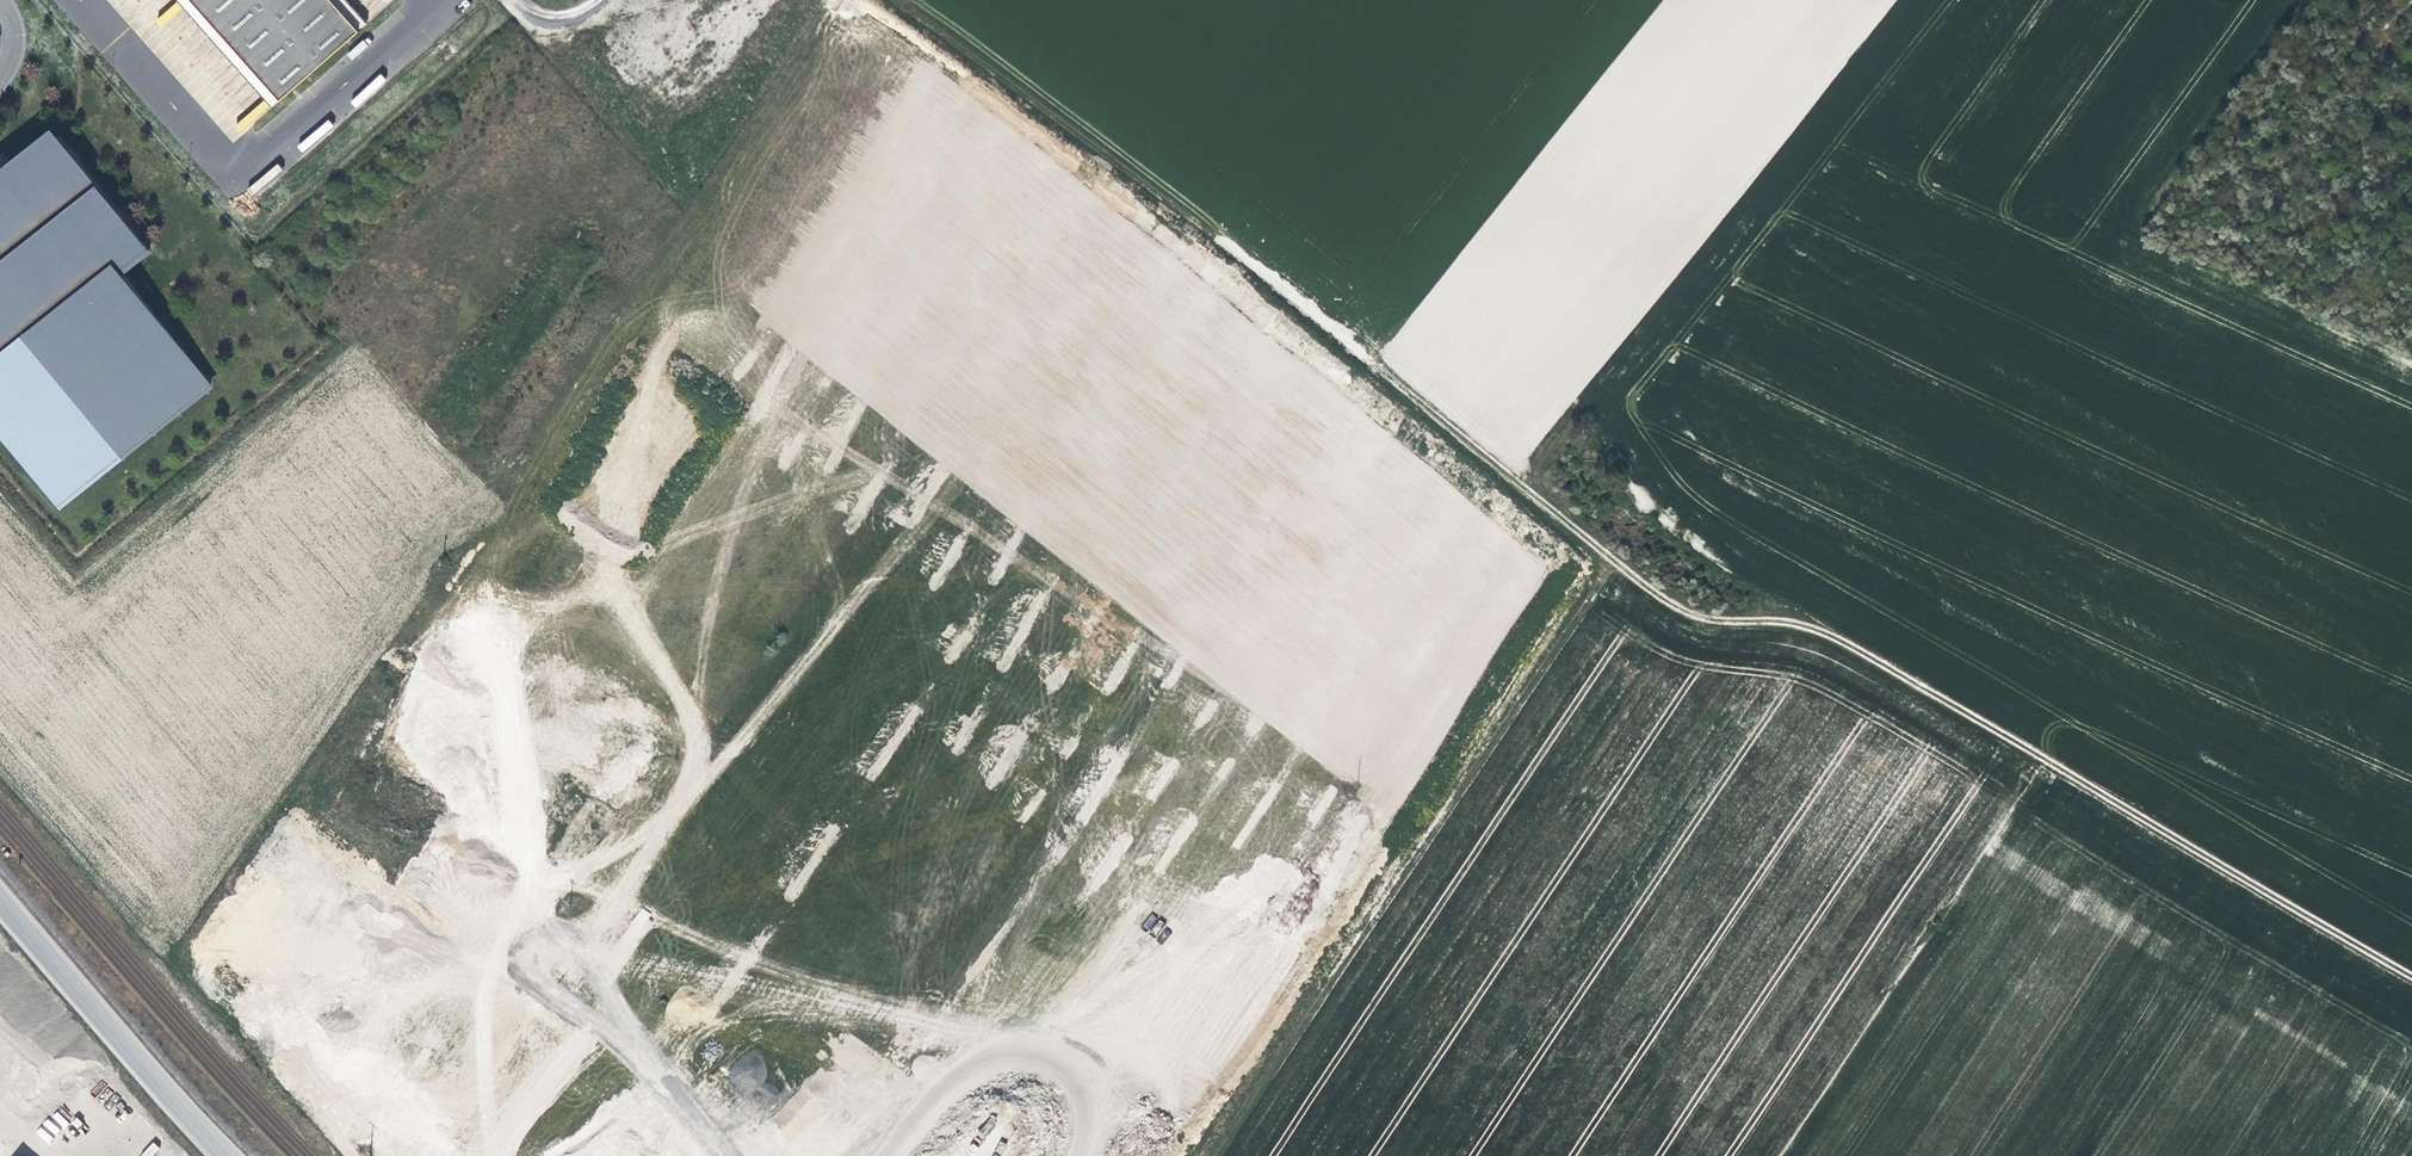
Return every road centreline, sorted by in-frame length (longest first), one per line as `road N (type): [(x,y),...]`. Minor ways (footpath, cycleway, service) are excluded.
road 1 (track): [(1374,362),(1667,603),(1709,625),(1792,623),(1850,647),(2411,978)]
road 2 (unclassified): [(224,1155),(0,901)]

